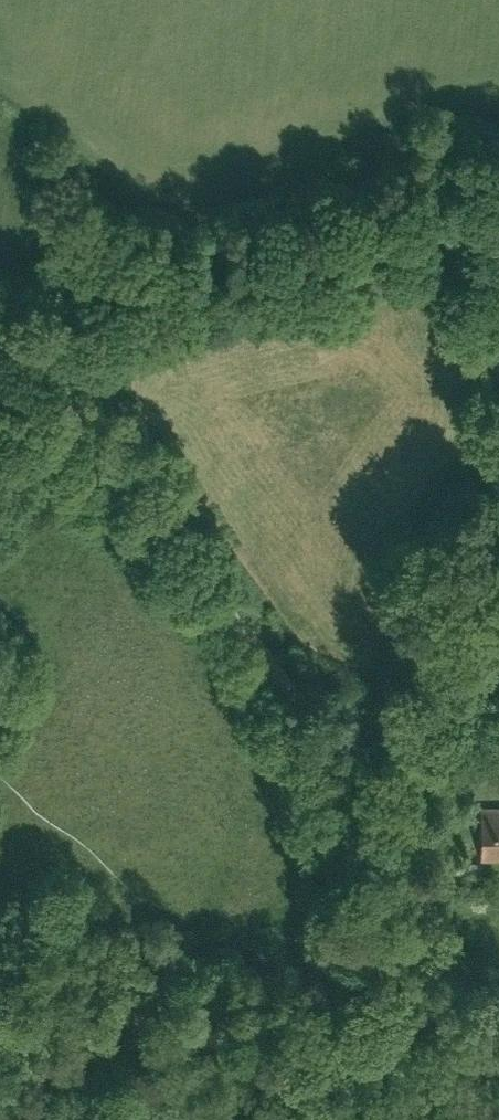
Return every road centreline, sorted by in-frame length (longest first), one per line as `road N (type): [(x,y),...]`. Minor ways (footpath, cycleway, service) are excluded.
road 1 (track): [(0,338),(306,716),(331,832),(313,946),(310,1036)]
road 2 (track): [(498,222),(438,226),(93,286),(0,287)]
road 3 (track): [(310,726),(456,751),(498,749)]

